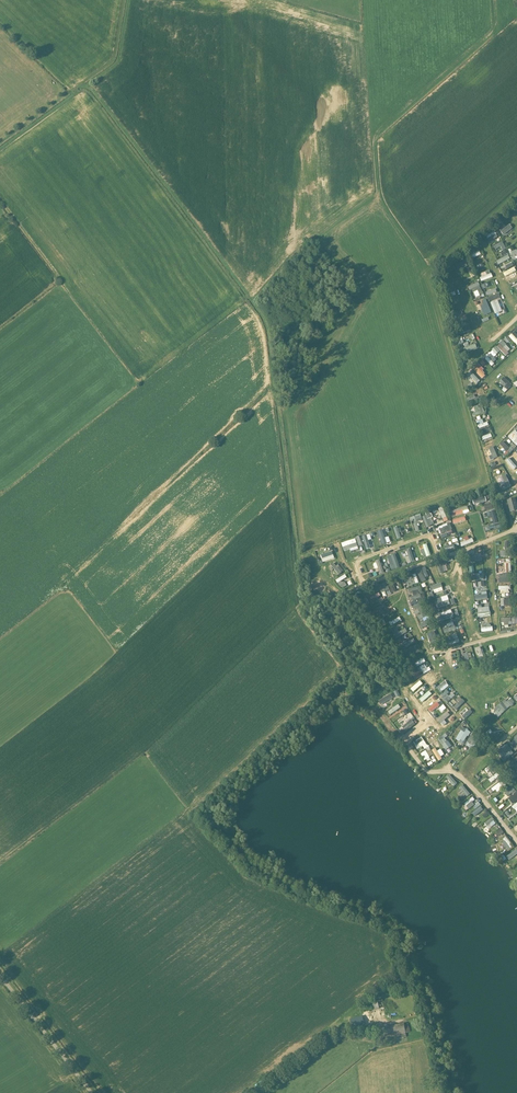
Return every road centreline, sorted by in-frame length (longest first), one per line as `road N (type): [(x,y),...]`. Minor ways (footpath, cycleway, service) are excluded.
road 1 (unclassified): [(91,1092),(0,976)]

